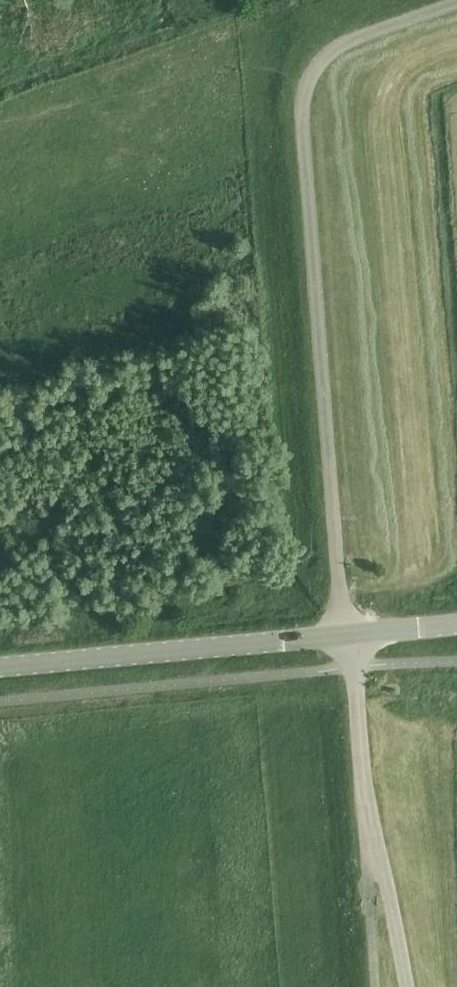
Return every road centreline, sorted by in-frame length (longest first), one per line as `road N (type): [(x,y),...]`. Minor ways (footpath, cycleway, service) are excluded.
road 1 (unclassified): [(456,3),(329,52),(315,64),(305,92),(301,123),(343,634)]
road 2 (unclassified): [(410,986),(369,827),(355,666),(343,634)]
road 3 (secondary): [(0,664),(343,634)]

